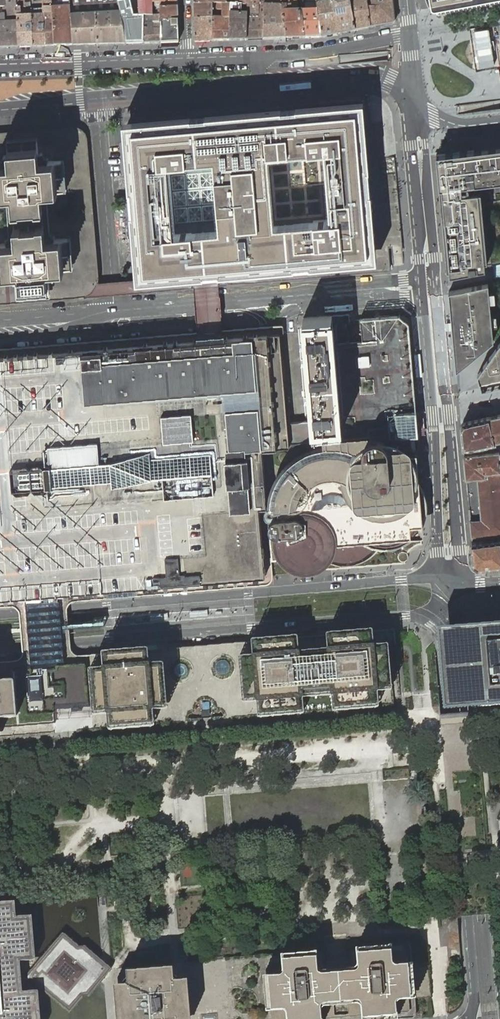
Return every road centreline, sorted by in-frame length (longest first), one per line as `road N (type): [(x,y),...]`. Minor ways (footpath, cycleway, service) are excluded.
road 1 (tertiary): [(442,578),(0,614)]
road 2 (residential): [(405,616),(0,650)]
road 3 (tertiary): [(445,642),(475,1008)]
road 4 (residential): [(424,290),(114,311)]
road 5 (tertiary): [(462,581),(437,289)]
road 6 (tertiary): [(424,290),(442,578)]
road 7 (residential): [(97,101),(114,311)]
road 8 (residential): [(187,61),(0,68)]
road 9 (tertiary): [(416,105),(410,136),(424,290)]
road 10 (secondary): [(251,86),(371,76),(416,105)]
road 11 (tertiary): [(437,289),(426,135),(434,119)]
road 12 (residential): [(410,34),(248,59)]
road 13 (secondary): [(97,101),(251,86)]

